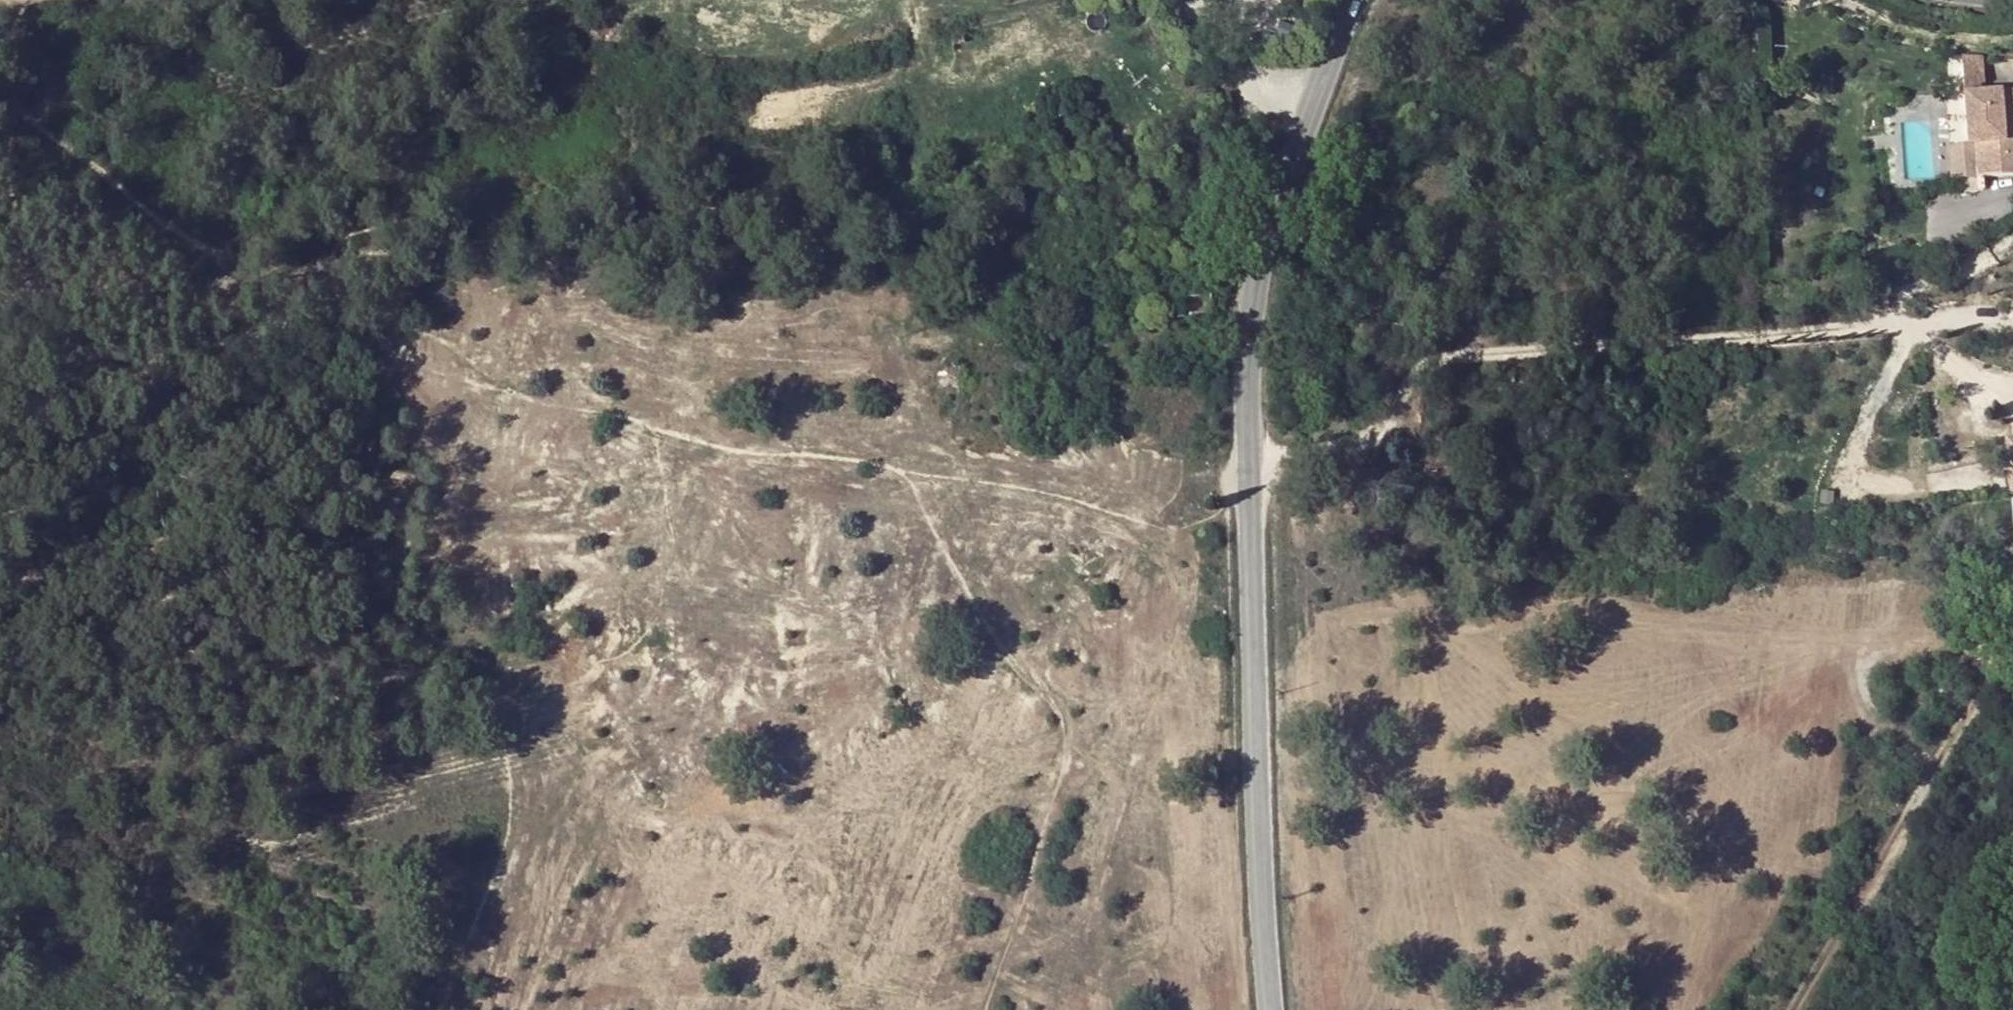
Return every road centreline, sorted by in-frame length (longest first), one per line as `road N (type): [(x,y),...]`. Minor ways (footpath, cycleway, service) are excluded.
road 1 (unclassified): [(1251,456),(1352,444),(1376,433),(1414,373),(1444,358),(1904,322),(1979,375),(2012,380)]
road 2 (tertiary): [(1251,456),(1253,789),(1270,1009)]
road 3 (tertiary): [(1359,0),(1283,184),(1260,270),(1251,456)]

